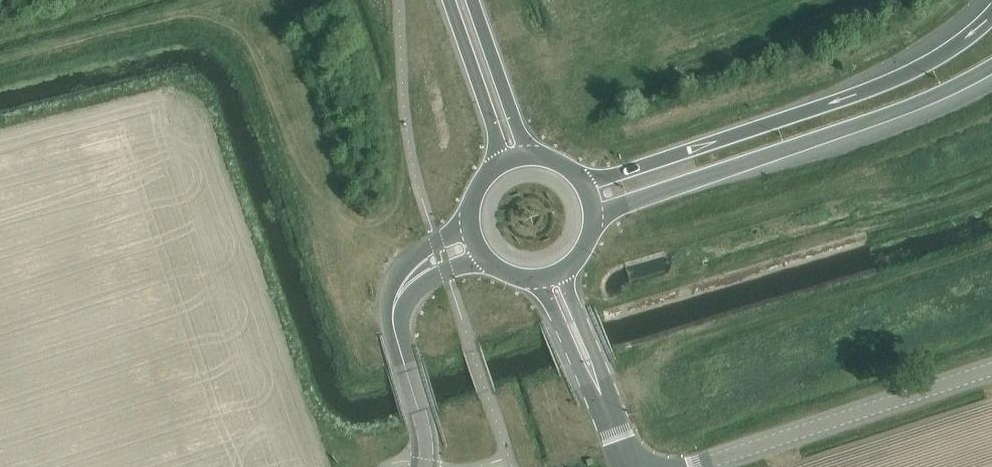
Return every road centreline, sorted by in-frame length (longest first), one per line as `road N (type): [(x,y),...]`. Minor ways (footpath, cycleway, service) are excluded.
road 1 (motorway): [(991,16),(923,67),(862,93),(625,172),(576,179)]
road 2 (motorway): [(589,227),(631,200),(872,122),(991,65)]
road 3 (unclassified): [(693,466),(991,369)]
road 4 (tertiary): [(448,0),(493,126),(497,167)]
road 5 (unclassified): [(425,466),(396,324),(402,295)]
road 6 (tertiary): [(534,157),(472,0)]
road 7 (tertiary): [(529,277),(607,413)]
road 8 (tertiary): [(607,413),(600,364),(570,294),(570,263)]

